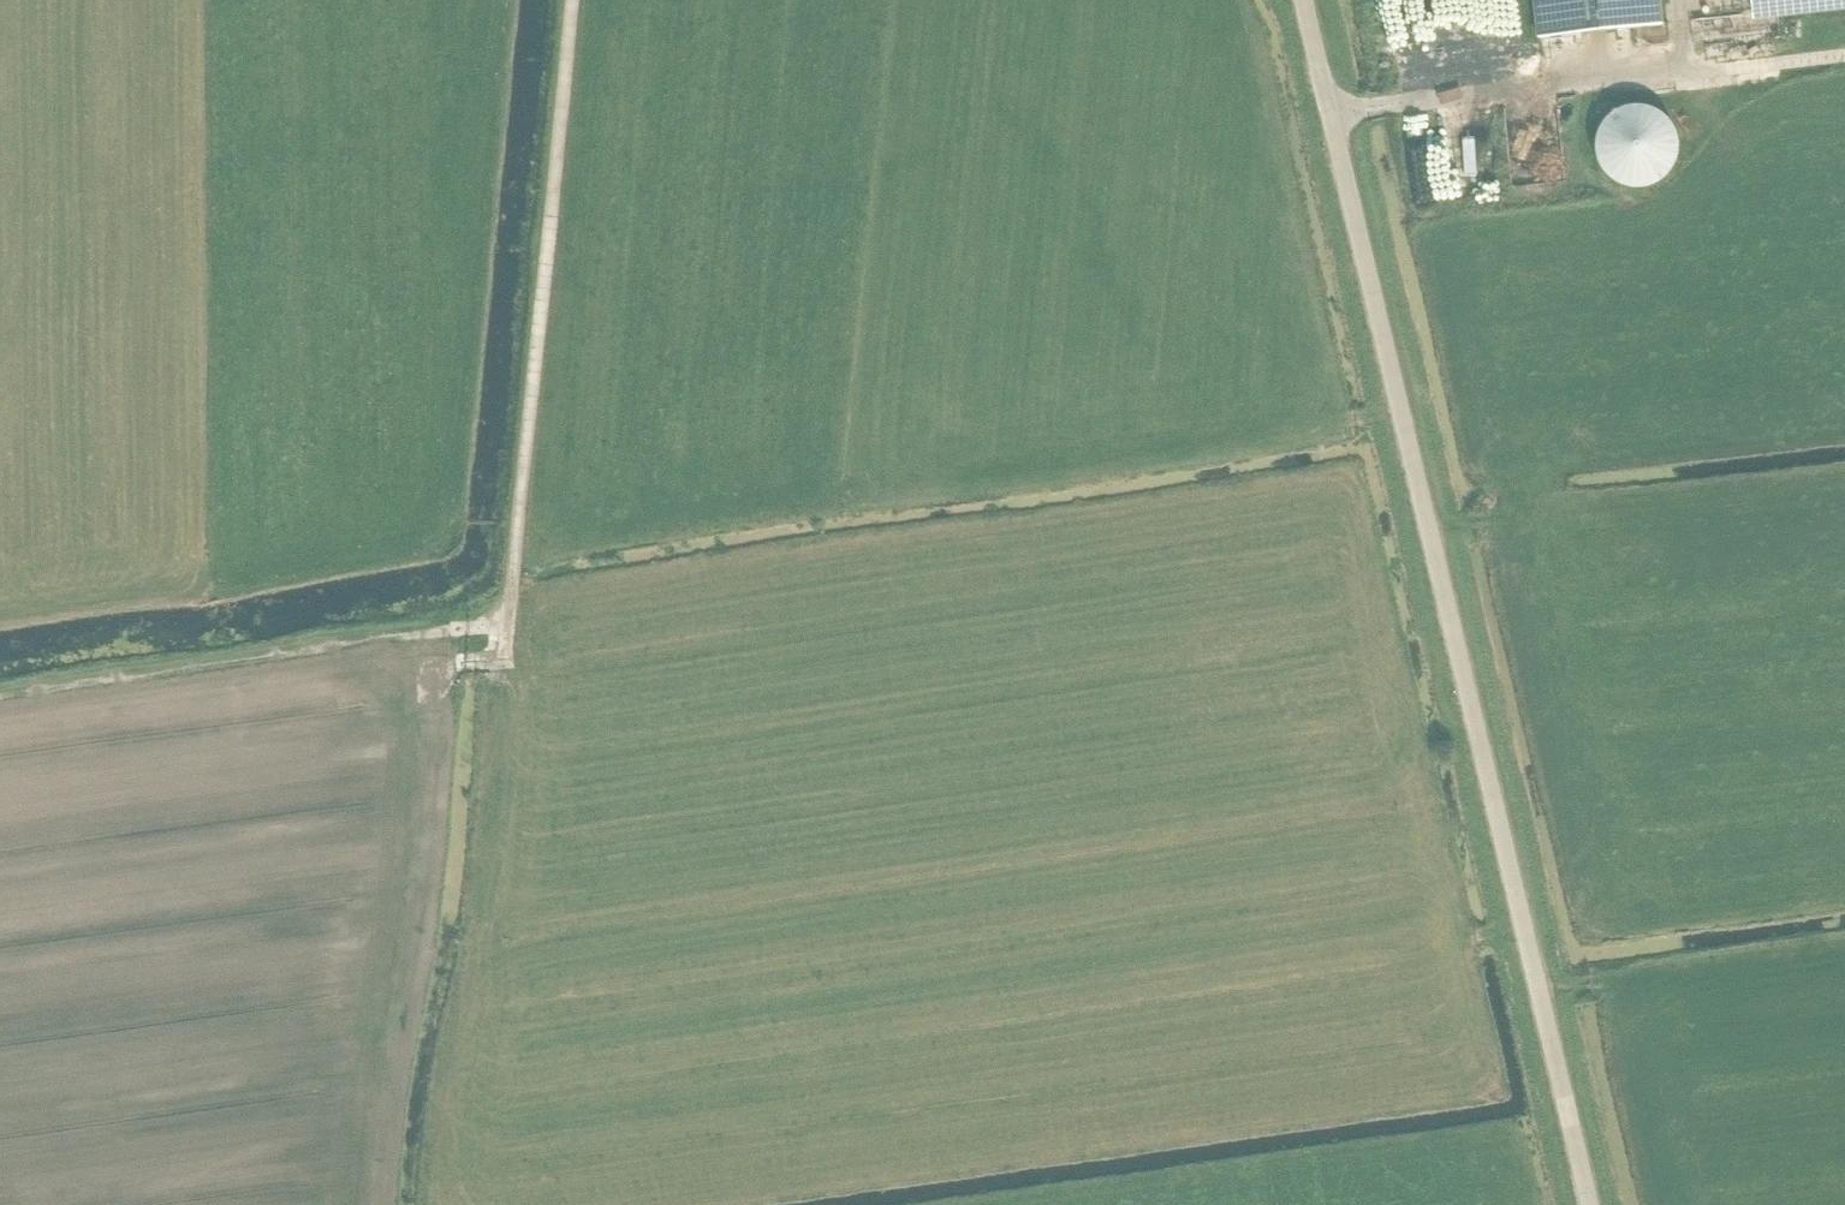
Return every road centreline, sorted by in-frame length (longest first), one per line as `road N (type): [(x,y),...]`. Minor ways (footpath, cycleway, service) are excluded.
road 1 (tertiary): [(1587,1204),(1302,0)]

